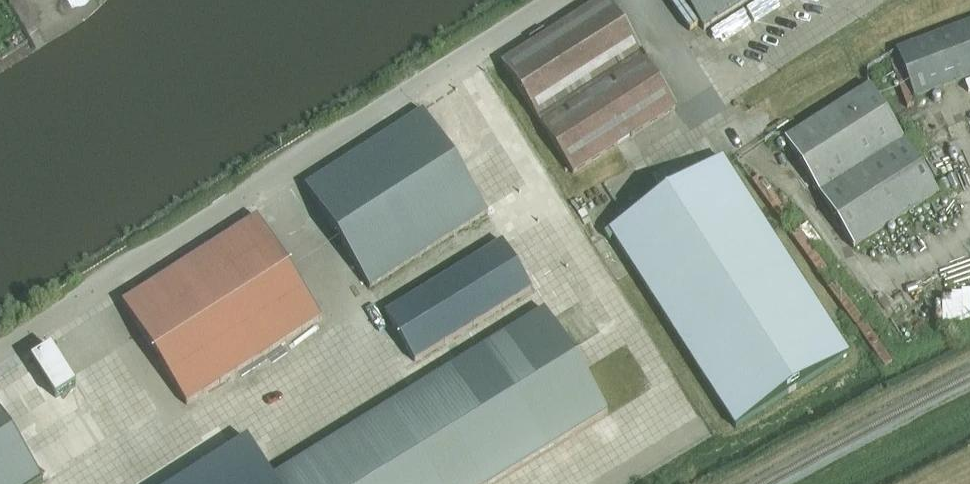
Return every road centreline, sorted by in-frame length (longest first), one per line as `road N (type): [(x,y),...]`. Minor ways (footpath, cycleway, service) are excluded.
road 1 (unclassified): [(0,350),(553,0)]

